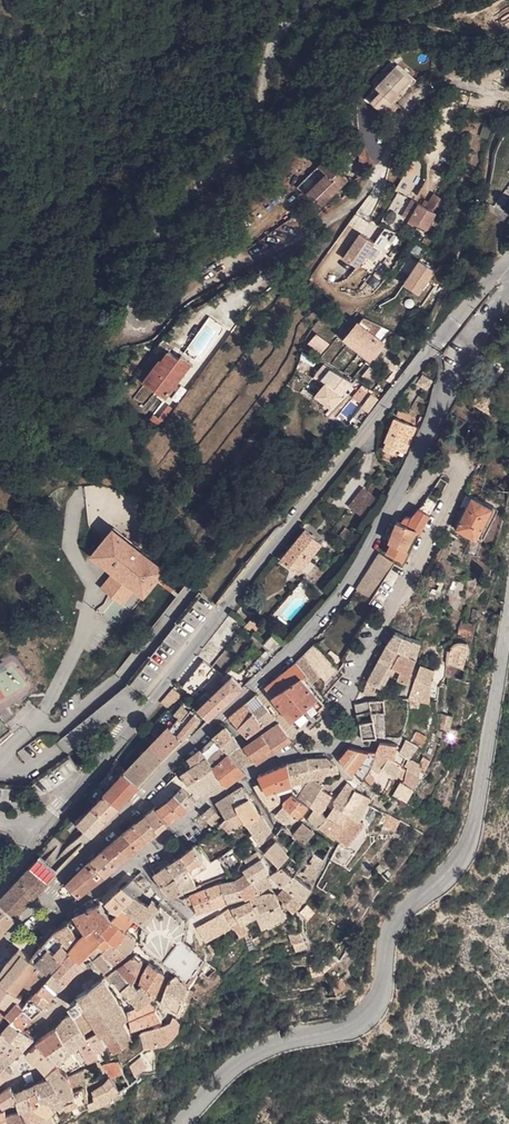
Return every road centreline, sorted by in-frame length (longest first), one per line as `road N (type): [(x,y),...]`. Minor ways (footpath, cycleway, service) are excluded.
road 1 (unclassified): [(508,95),(454,80),(422,89),(374,180),(348,206),(158,322),(132,322),(129,284),(167,211),(244,137),(271,41),(337,0)]
road 2 (secondary): [(508,265),(494,272),(142,711),(51,815),(32,825)]
road 3 (secondary): [(179,1123),(248,1056),(342,1031),(373,1007),(396,920),(443,883),(473,837),(508,614)]
road 4 (residential): [(394,499),(414,499),(439,468),(458,473),(351,695),(345,744),(258,769),(204,802),(139,862)]
road 5 (residential): [(394,499),(316,622),(49,897)]
road 6 (residential): [(508,293),(463,357),(394,499)]

